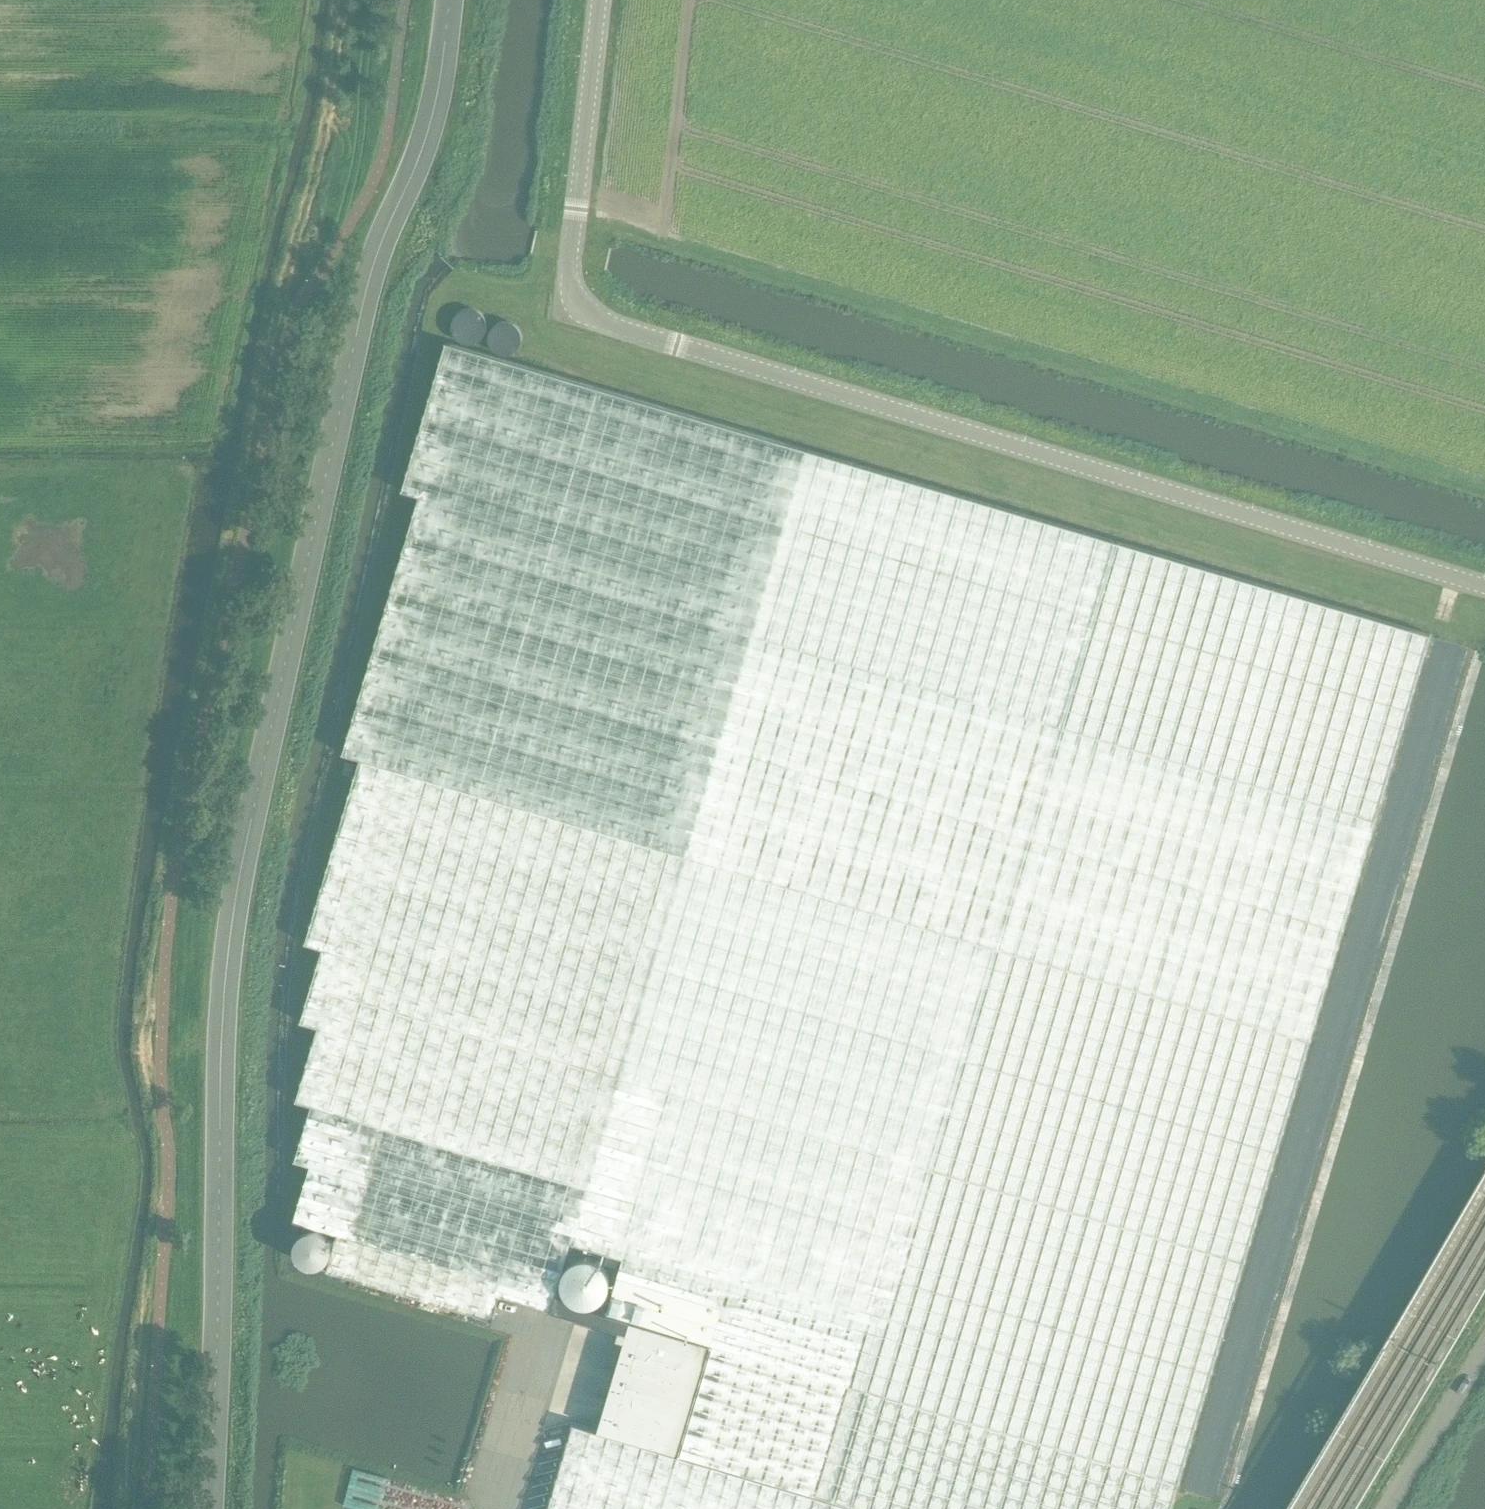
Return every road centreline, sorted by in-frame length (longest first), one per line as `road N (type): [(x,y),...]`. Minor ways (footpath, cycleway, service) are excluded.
road 1 (unclassified): [(600,0),(570,268),(580,308),(599,320),(1484,587)]
road 2 (unclassified): [(1382,1508),(1484,1337)]

